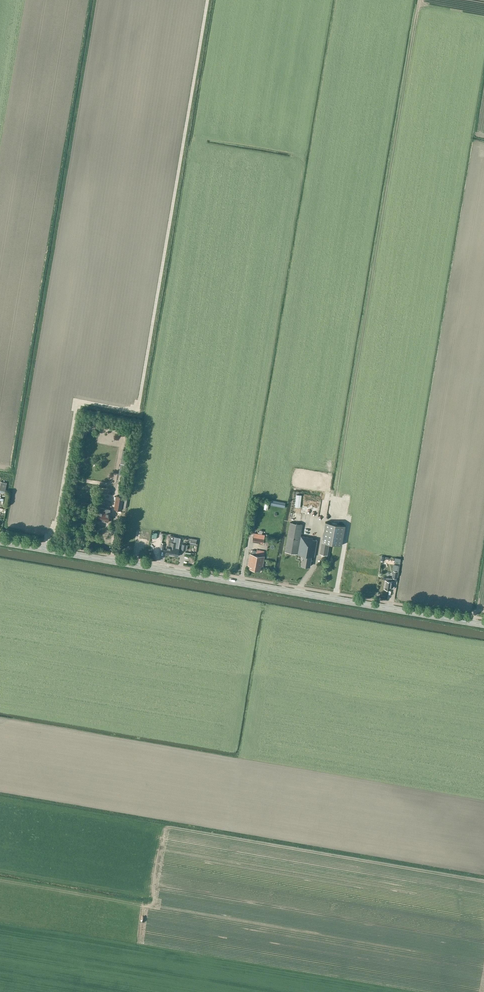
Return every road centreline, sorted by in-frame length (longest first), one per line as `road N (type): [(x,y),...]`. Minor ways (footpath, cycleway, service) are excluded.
road 1 (track): [(47,544),(77,404),(139,405),(207,0)]
road 2 (tertiary): [(483,625),(46,549)]

